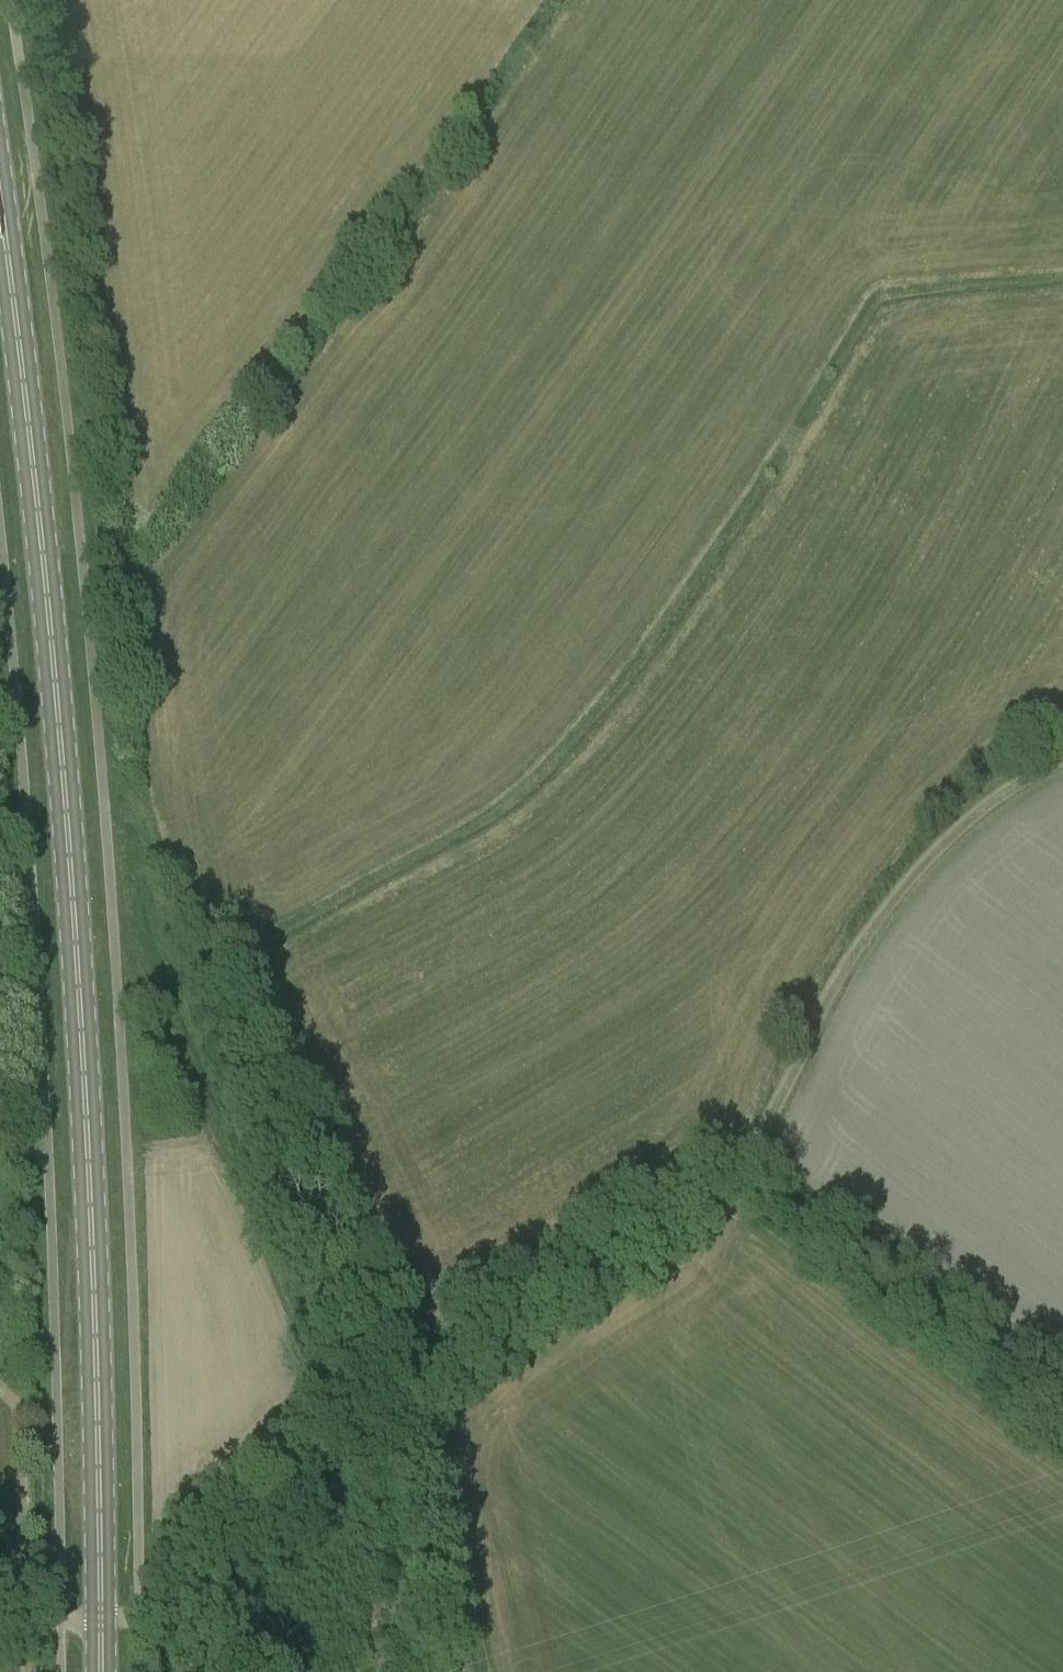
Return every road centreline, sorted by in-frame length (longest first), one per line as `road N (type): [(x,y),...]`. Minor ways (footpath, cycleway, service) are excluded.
road 1 (primary): [(101,1671),(100,1414),(60,716),(0,215)]

